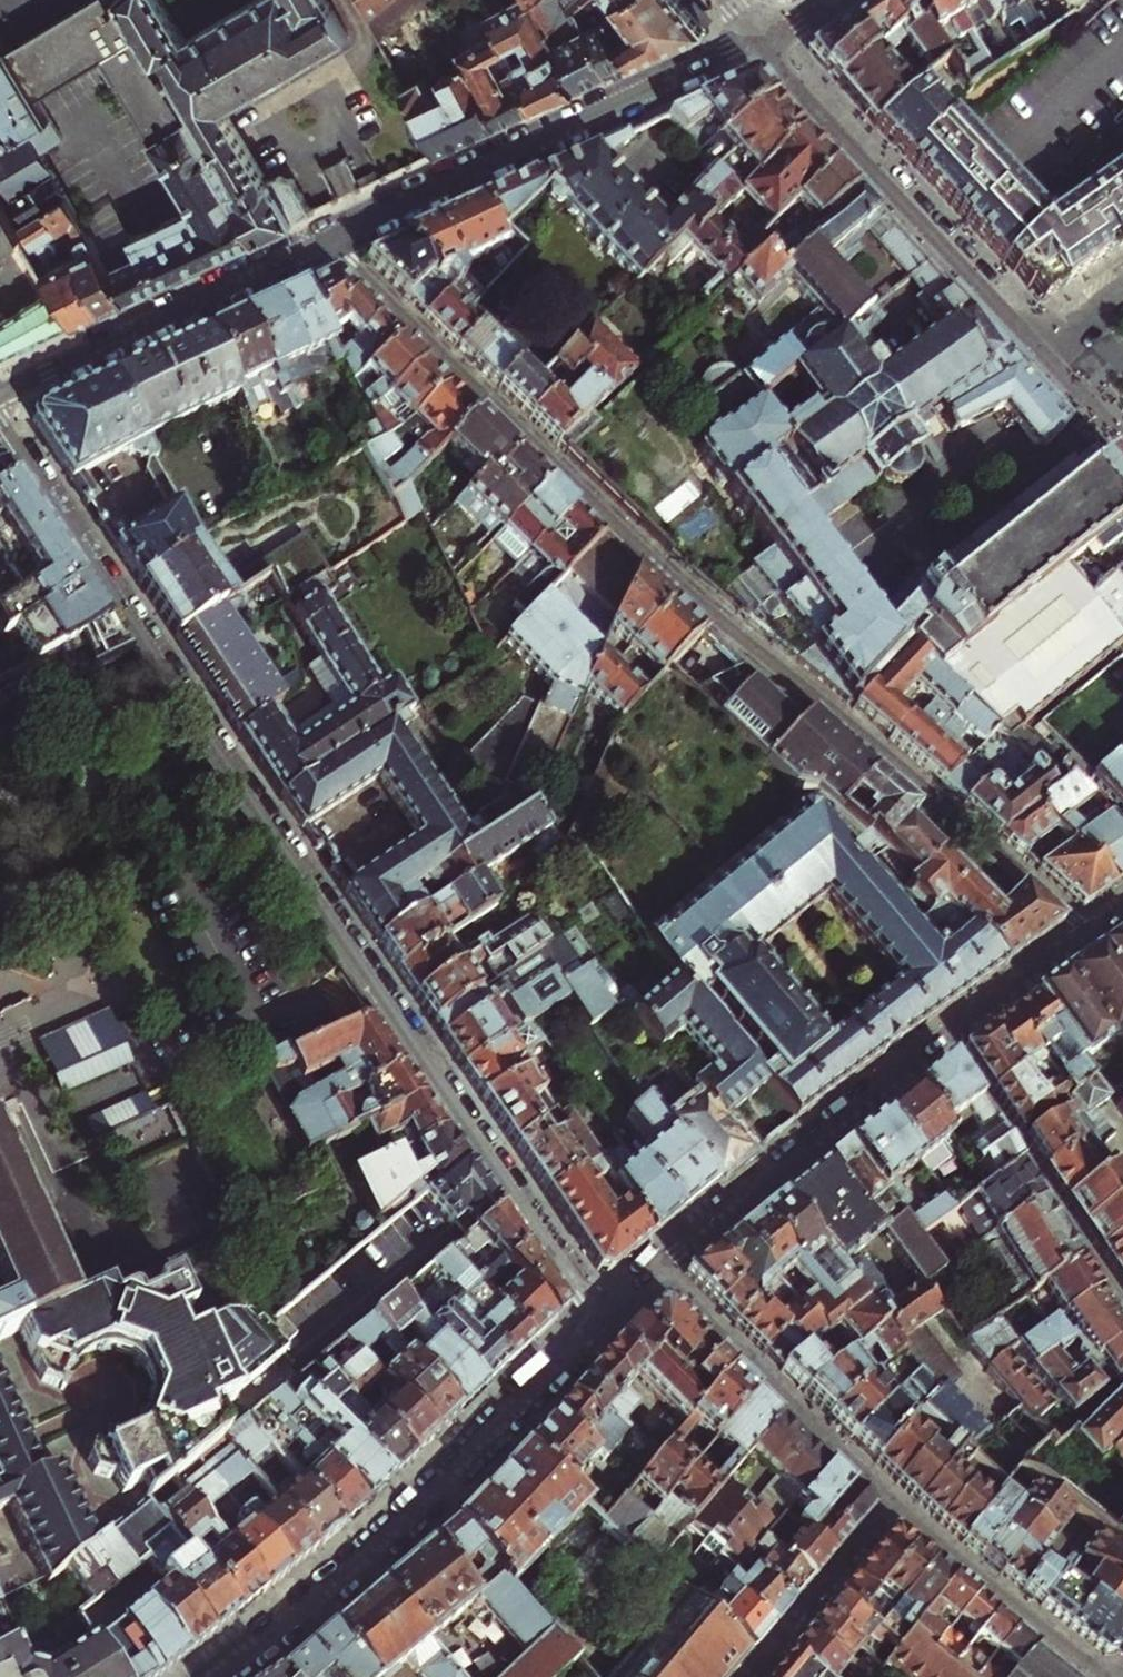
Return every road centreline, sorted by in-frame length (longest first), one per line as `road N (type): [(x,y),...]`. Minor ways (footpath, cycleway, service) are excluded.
road 1 (residential): [(599,1319),(0,407)]
road 2 (residential): [(327,242),(747,648),(1092,928)]
road 3 (residential): [(1092,928),(656,1270)]
road 4 (residential): [(599,1319),(364,1559),(220,1676)]
road 5 (tertiary): [(327,242),(760,40)]
road 6 (residential): [(1037,339),(760,40)]
road 7 (tertiary): [(0,394),(327,242)]
road 8 (residential): [(894,1509),(656,1270)]
road 9 (residential): [(1101,1676),(894,1509)]
road 10 (residential): [(750,1676),(894,1509)]
road 11 (residential): [(1122,430),(1037,339)]

